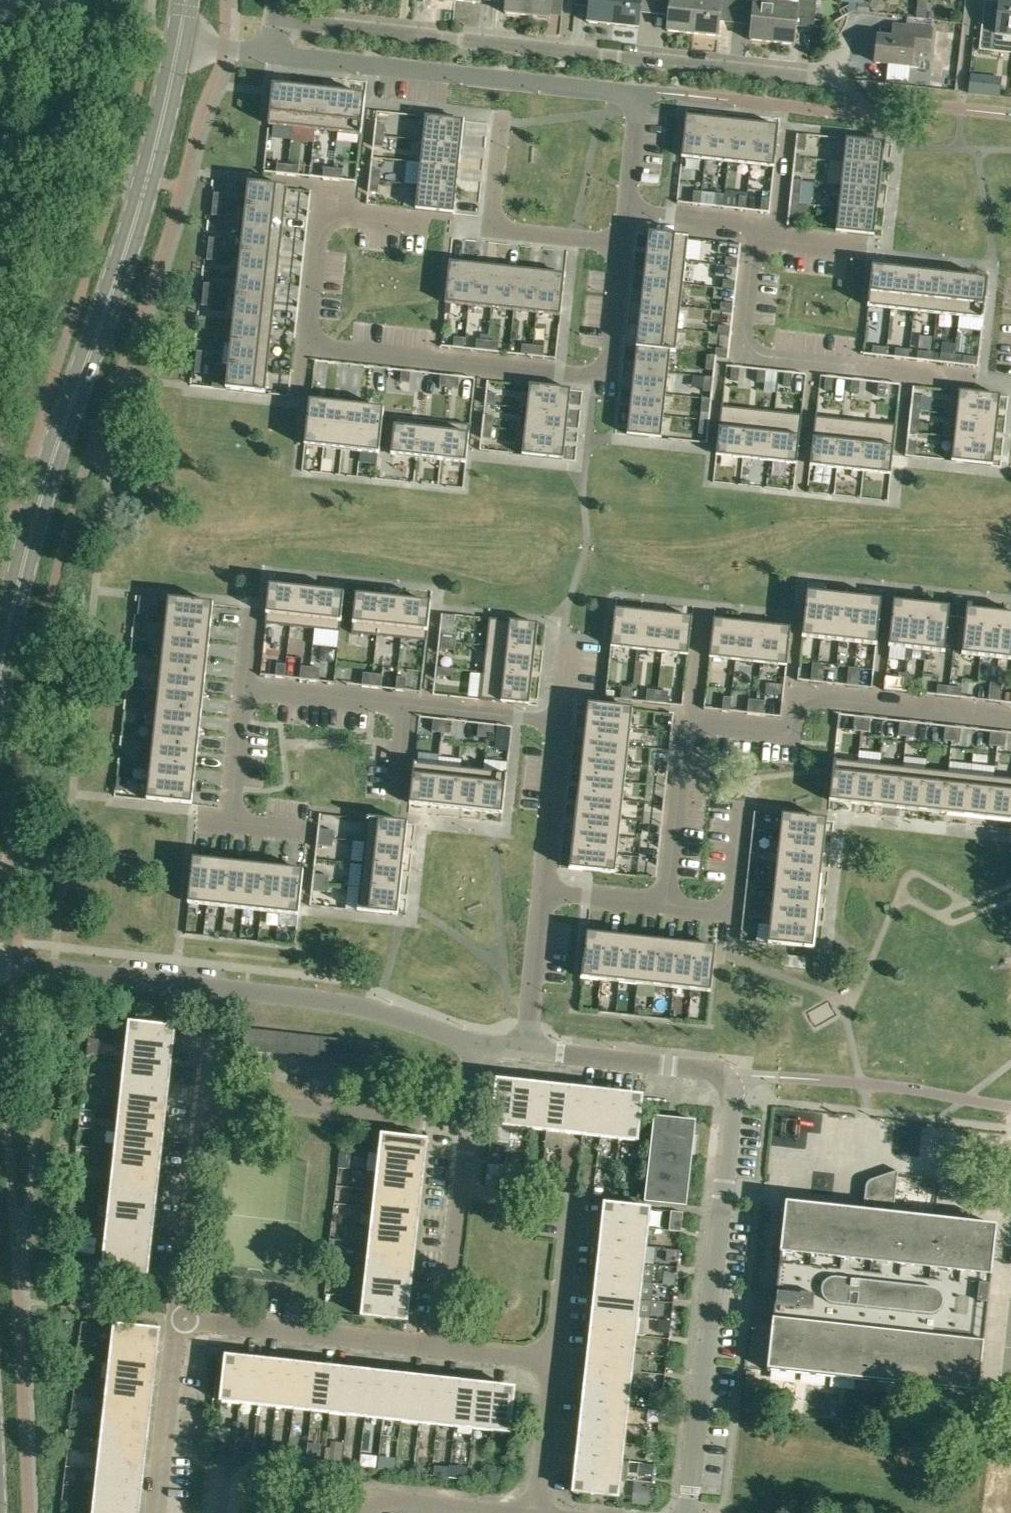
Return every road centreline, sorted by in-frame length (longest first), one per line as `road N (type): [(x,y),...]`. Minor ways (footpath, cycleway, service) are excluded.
road 1 (tertiary): [(0,684),(47,478),(132,230),(179,42)]
road 2 (residential): [(621,242),(607,376),(306,345),(319,215),(415,225)]
road 3 (residential): [(843,84),(278,18)]
road 4 (residential): [(669,908),(690,721),(792,733),(796,694),(1010,718)]
road 5 (residential): [(481,1047),(343,1003),(0,966)]
road 6 (residential): [(272,54),(637,91),(625,207)]
road 7 (residential): [(691,1512),(731,1082)]
road 8 (residential): [(753,238),(740,353),(985,380)]
road 9 (residential): [(471,1127),(203,1098)]
road 10 (residential): [(445,1351),(179,1321)]
road 11 (residential): [(621,242),(488,228),(499,121)]
road 12 (residential): [(445,1351),(471,1127)]
road 13 (residential): [(179,1321),(203,1098)]
road 14 (residential): [(310,834),(232,825),(246,690)]
road 15 (residential): [(731,1082),(715,1072),(526,1052)]
road 16 (residential): [(158,1512),(179,1321)]
road 17 (residential): [(543,895),(561,723)]
road 18 (residential): [(669,908),(731,915),(744,806)]
road 19 (residential): [(246,690),(408,707)]
road 20 (residential): [(513,1512),(381,1497),(358,1512)]
road 21 (residential): [(526,1052),(543,895)]
road 22 (residential): [(408,707),(561,723)]
road 23 (residential): [(556,1364),(572,1212)]
road 24 (residential): [(540,1512),(556,1364)]
road 25 (residential): [(625,207),(755,222),(753,238)]
road 26 (residential): [(543,895),(669,908)]

